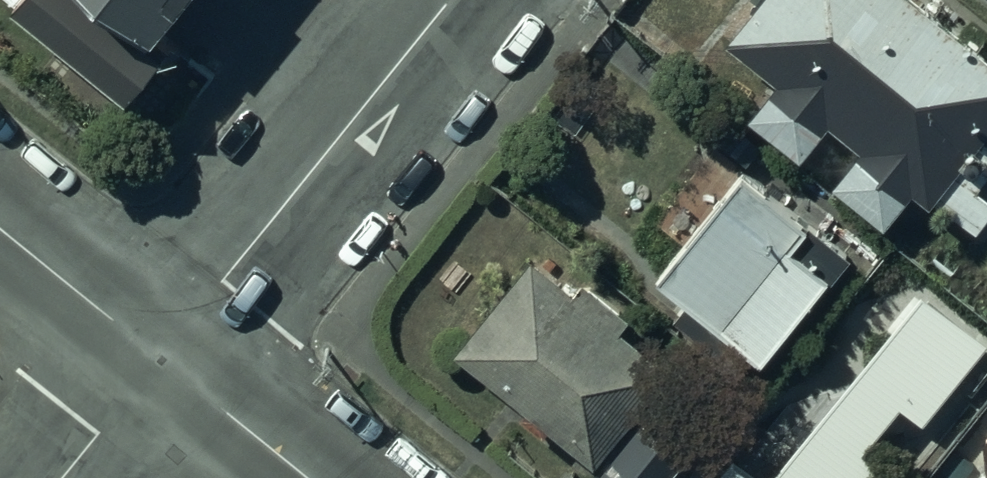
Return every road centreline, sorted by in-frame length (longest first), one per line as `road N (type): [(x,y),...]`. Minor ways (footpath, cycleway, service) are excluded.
road 1 (residential): [(158,359),(446,0)]
road 2 (residential): [(0,230),(158,359)]
road 3 (residential): [(158,359),(307,477)]
road 4 (residential): [(65,477),(158,359)]

